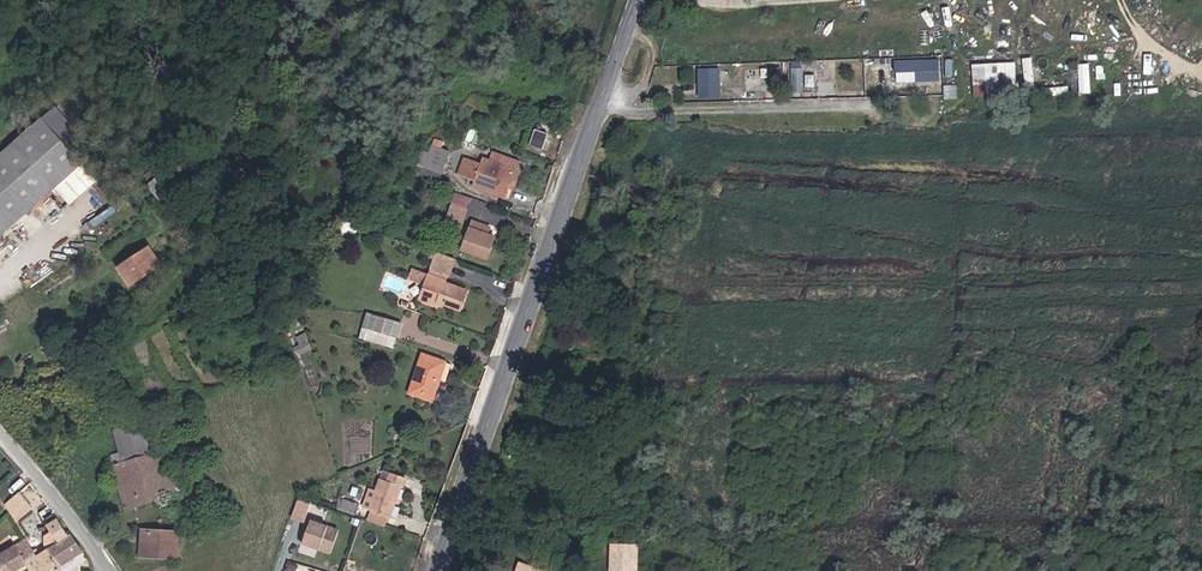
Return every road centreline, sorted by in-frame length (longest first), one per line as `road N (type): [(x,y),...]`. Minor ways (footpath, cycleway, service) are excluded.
road 1 (tertiary): [(629,0),(434,570)]
road 2 (residential): [(103,570),(98,554),(0,430)]

